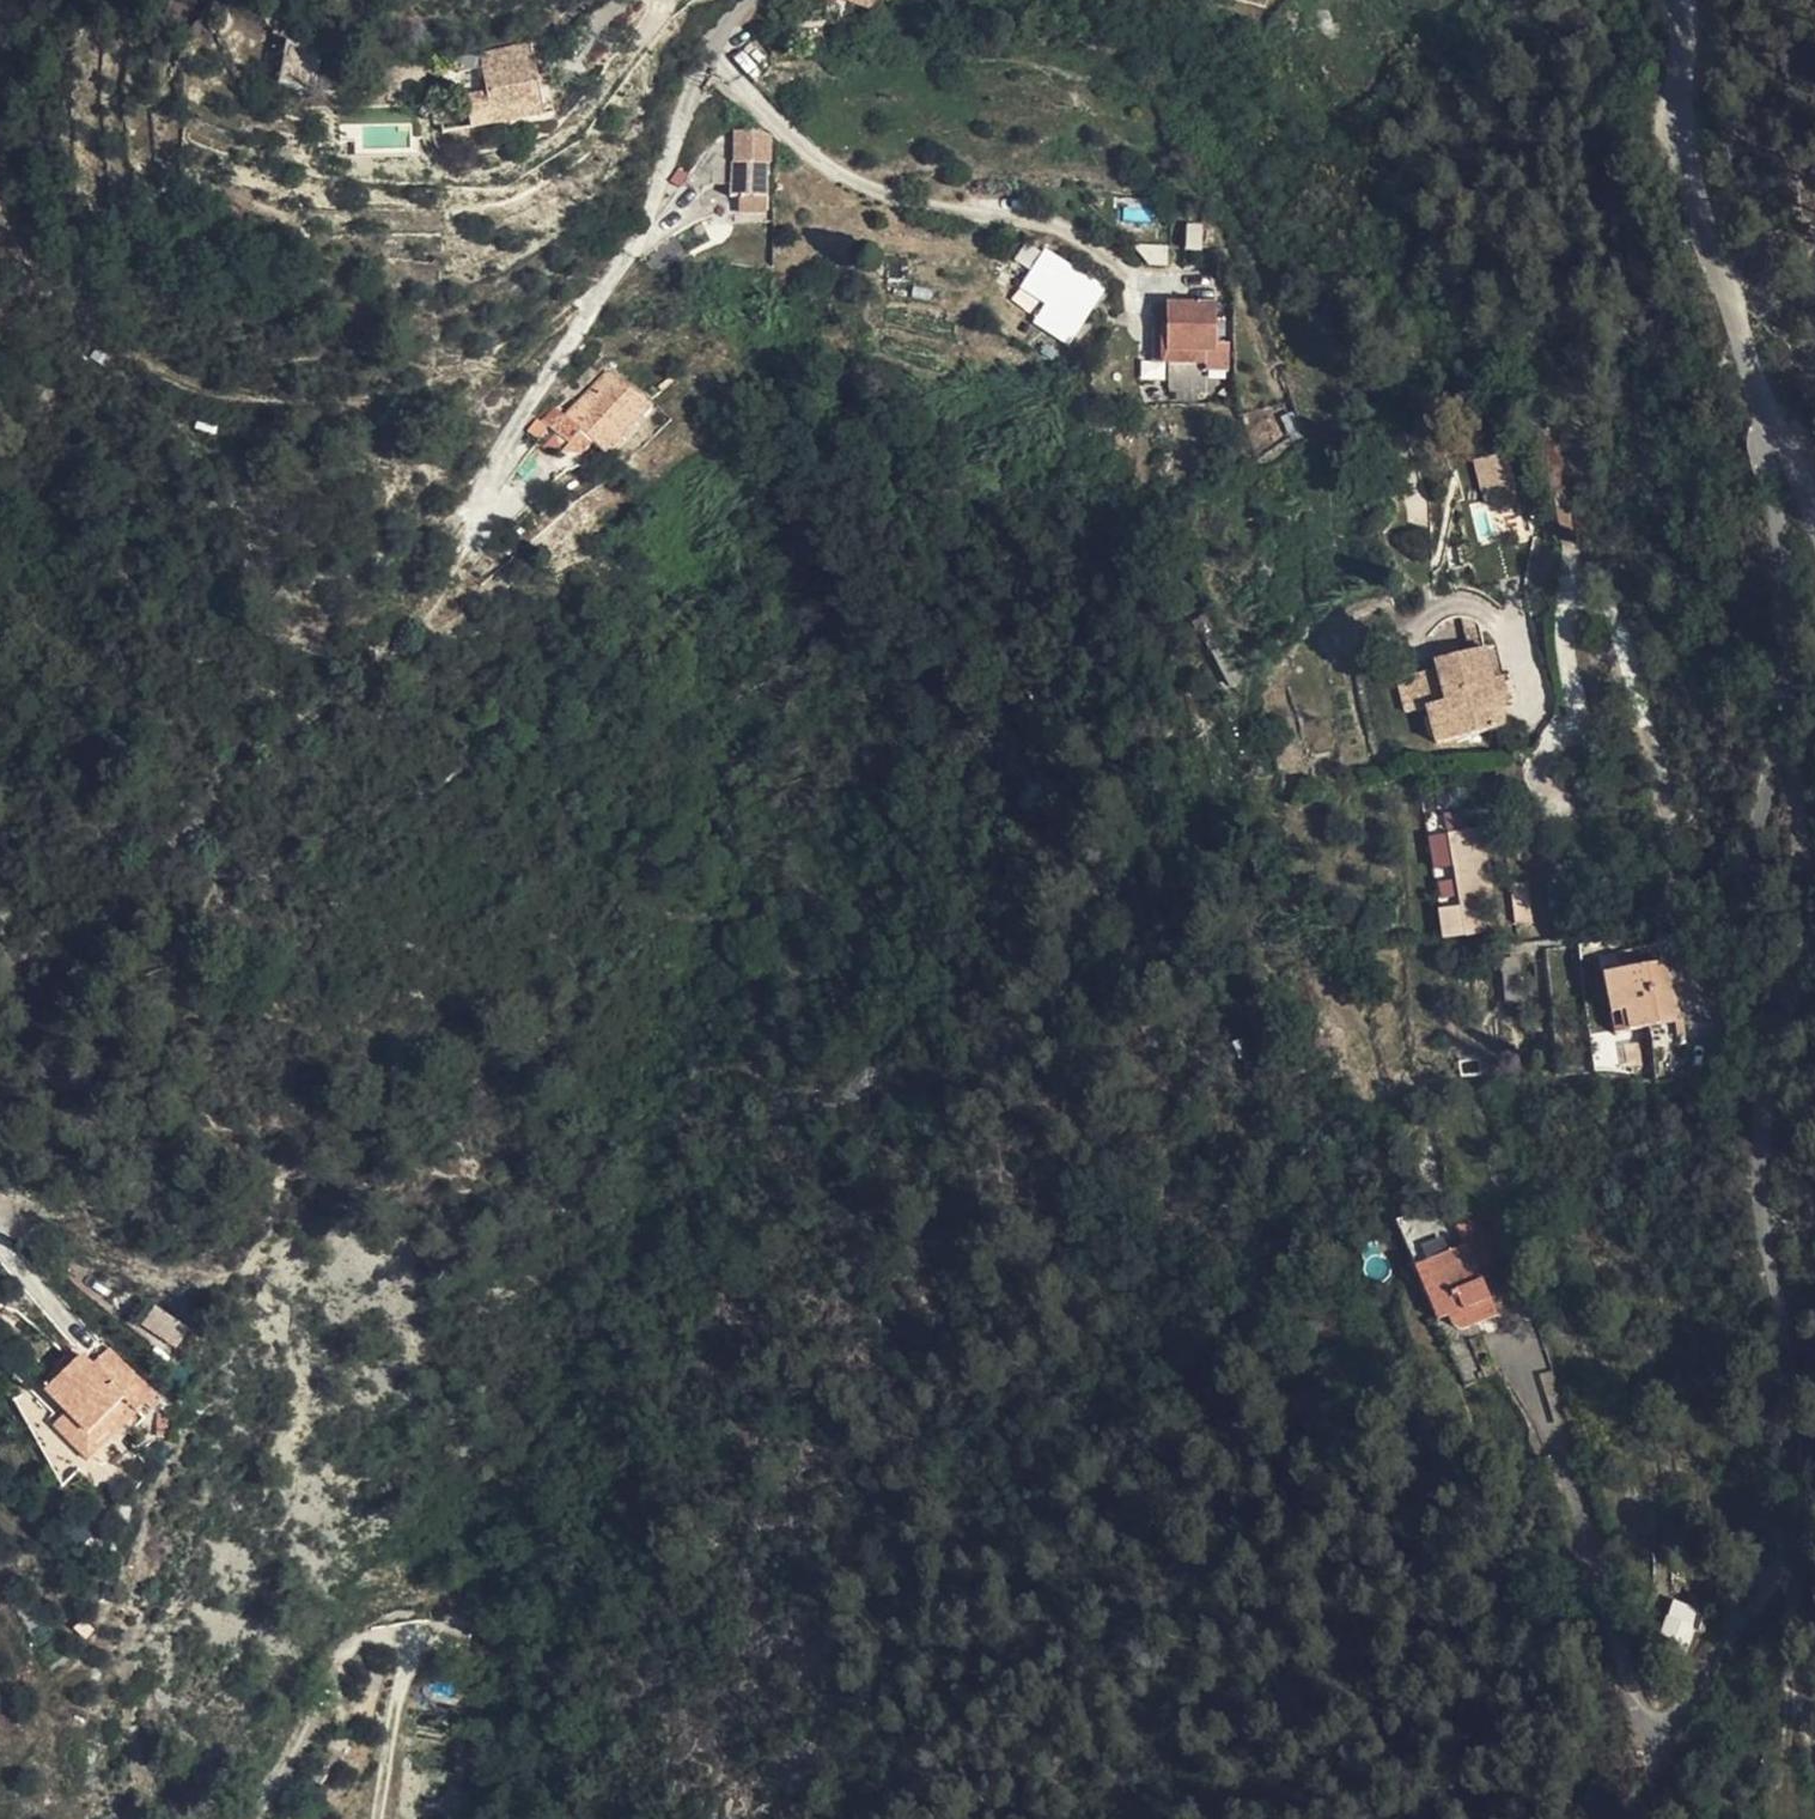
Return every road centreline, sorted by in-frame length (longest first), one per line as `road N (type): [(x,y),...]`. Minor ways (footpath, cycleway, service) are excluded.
road 1 (residential): [(1814,521),(1698,175),(1679,0)]
road 2 (track): [(378,1818),(398,1694)]

